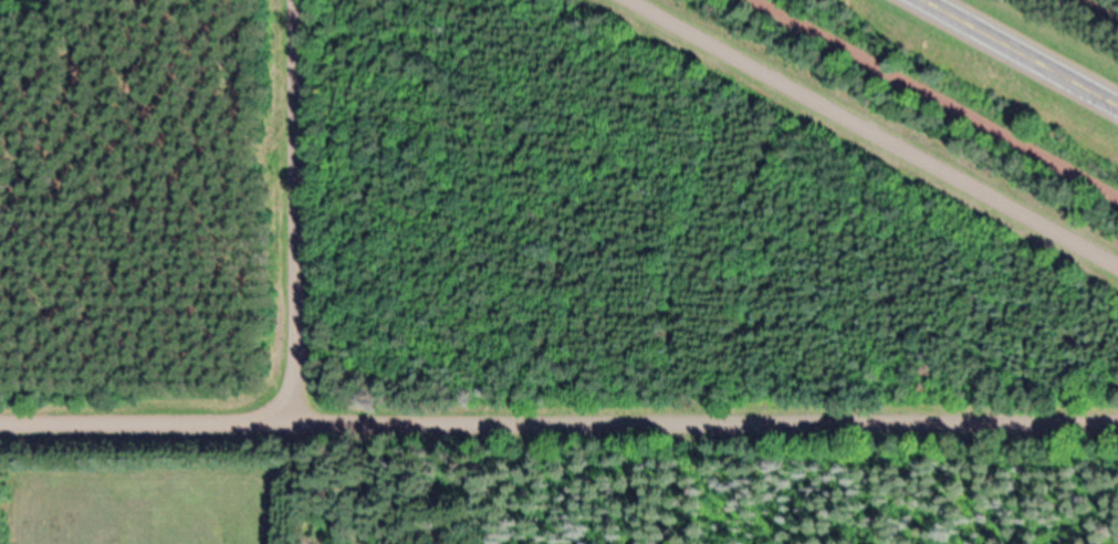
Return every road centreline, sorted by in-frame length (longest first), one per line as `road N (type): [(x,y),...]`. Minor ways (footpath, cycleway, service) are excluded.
road 1 (residential): [(1117,426),(0,423)]
road 2 (residential): [(633,0),(1117,268)]
road 3 (residential): [(293,420),(295,0)]
road 4 (track): [(754,0),(1117,201)]
road 5 (trunk): [(1117,107),(923,0)]

